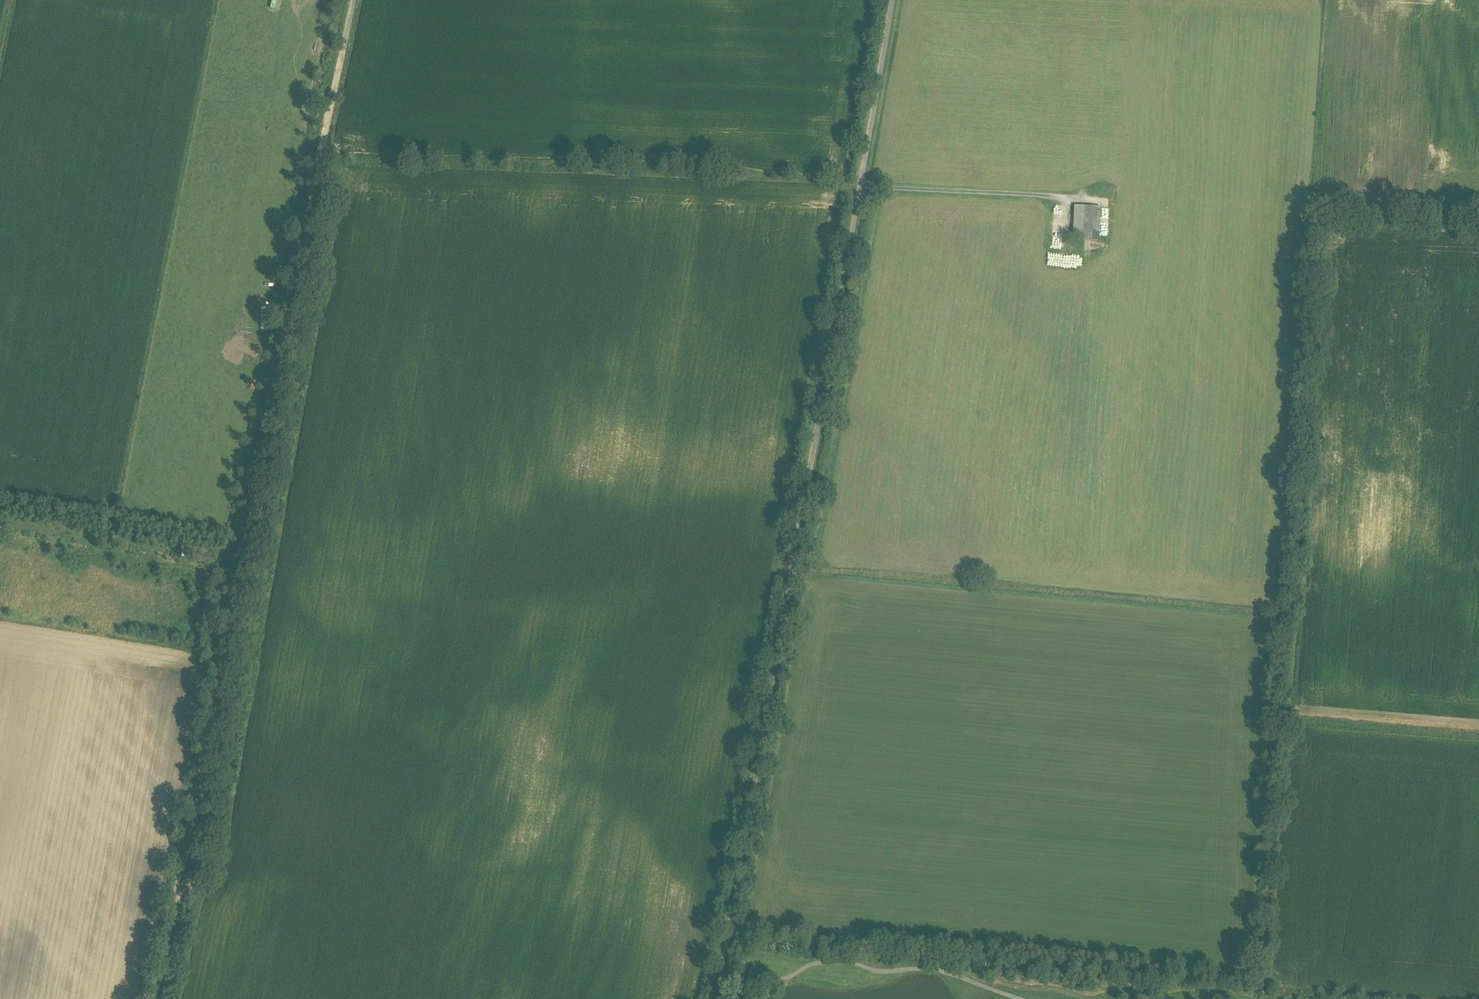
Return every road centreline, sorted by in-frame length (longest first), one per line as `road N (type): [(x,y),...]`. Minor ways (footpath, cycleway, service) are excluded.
road 1 (track): [(355,0),(153,998)]
road 2 (unclassified): [(716,998),(893,0)]

